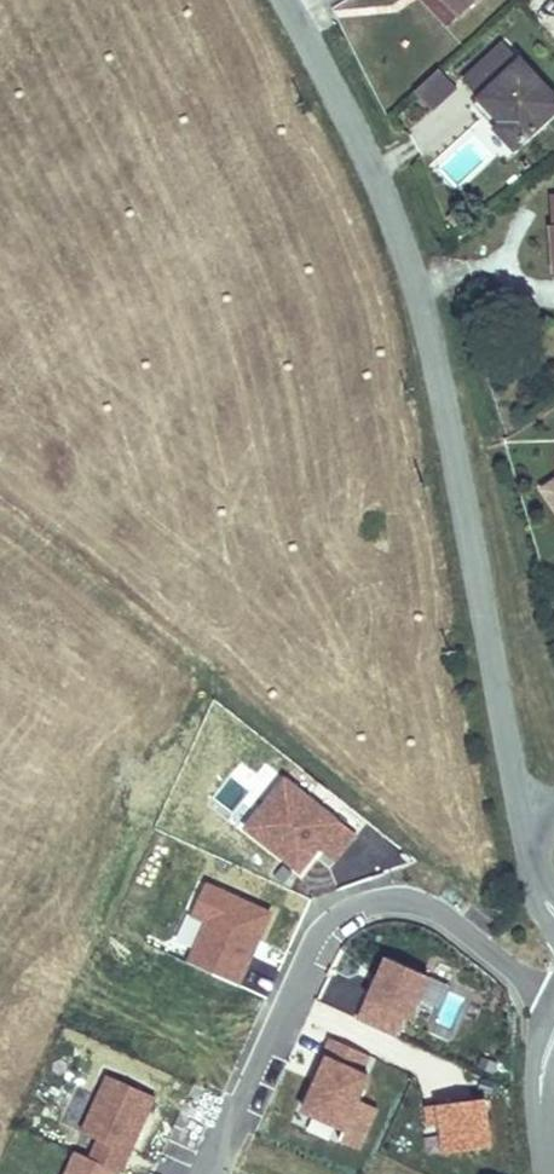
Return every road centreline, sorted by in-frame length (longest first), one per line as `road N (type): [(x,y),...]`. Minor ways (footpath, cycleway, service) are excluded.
road 1 (residential): [(520,831),(409,273),(339,100),(285,0)]
road 2 (residential): [(214,1173),(310,949),(351,907),(406,899),(438,911),(553,1001)]
road 3 (residential): [(548,1173),(540,1108),(543,1058),(553,1037)]

